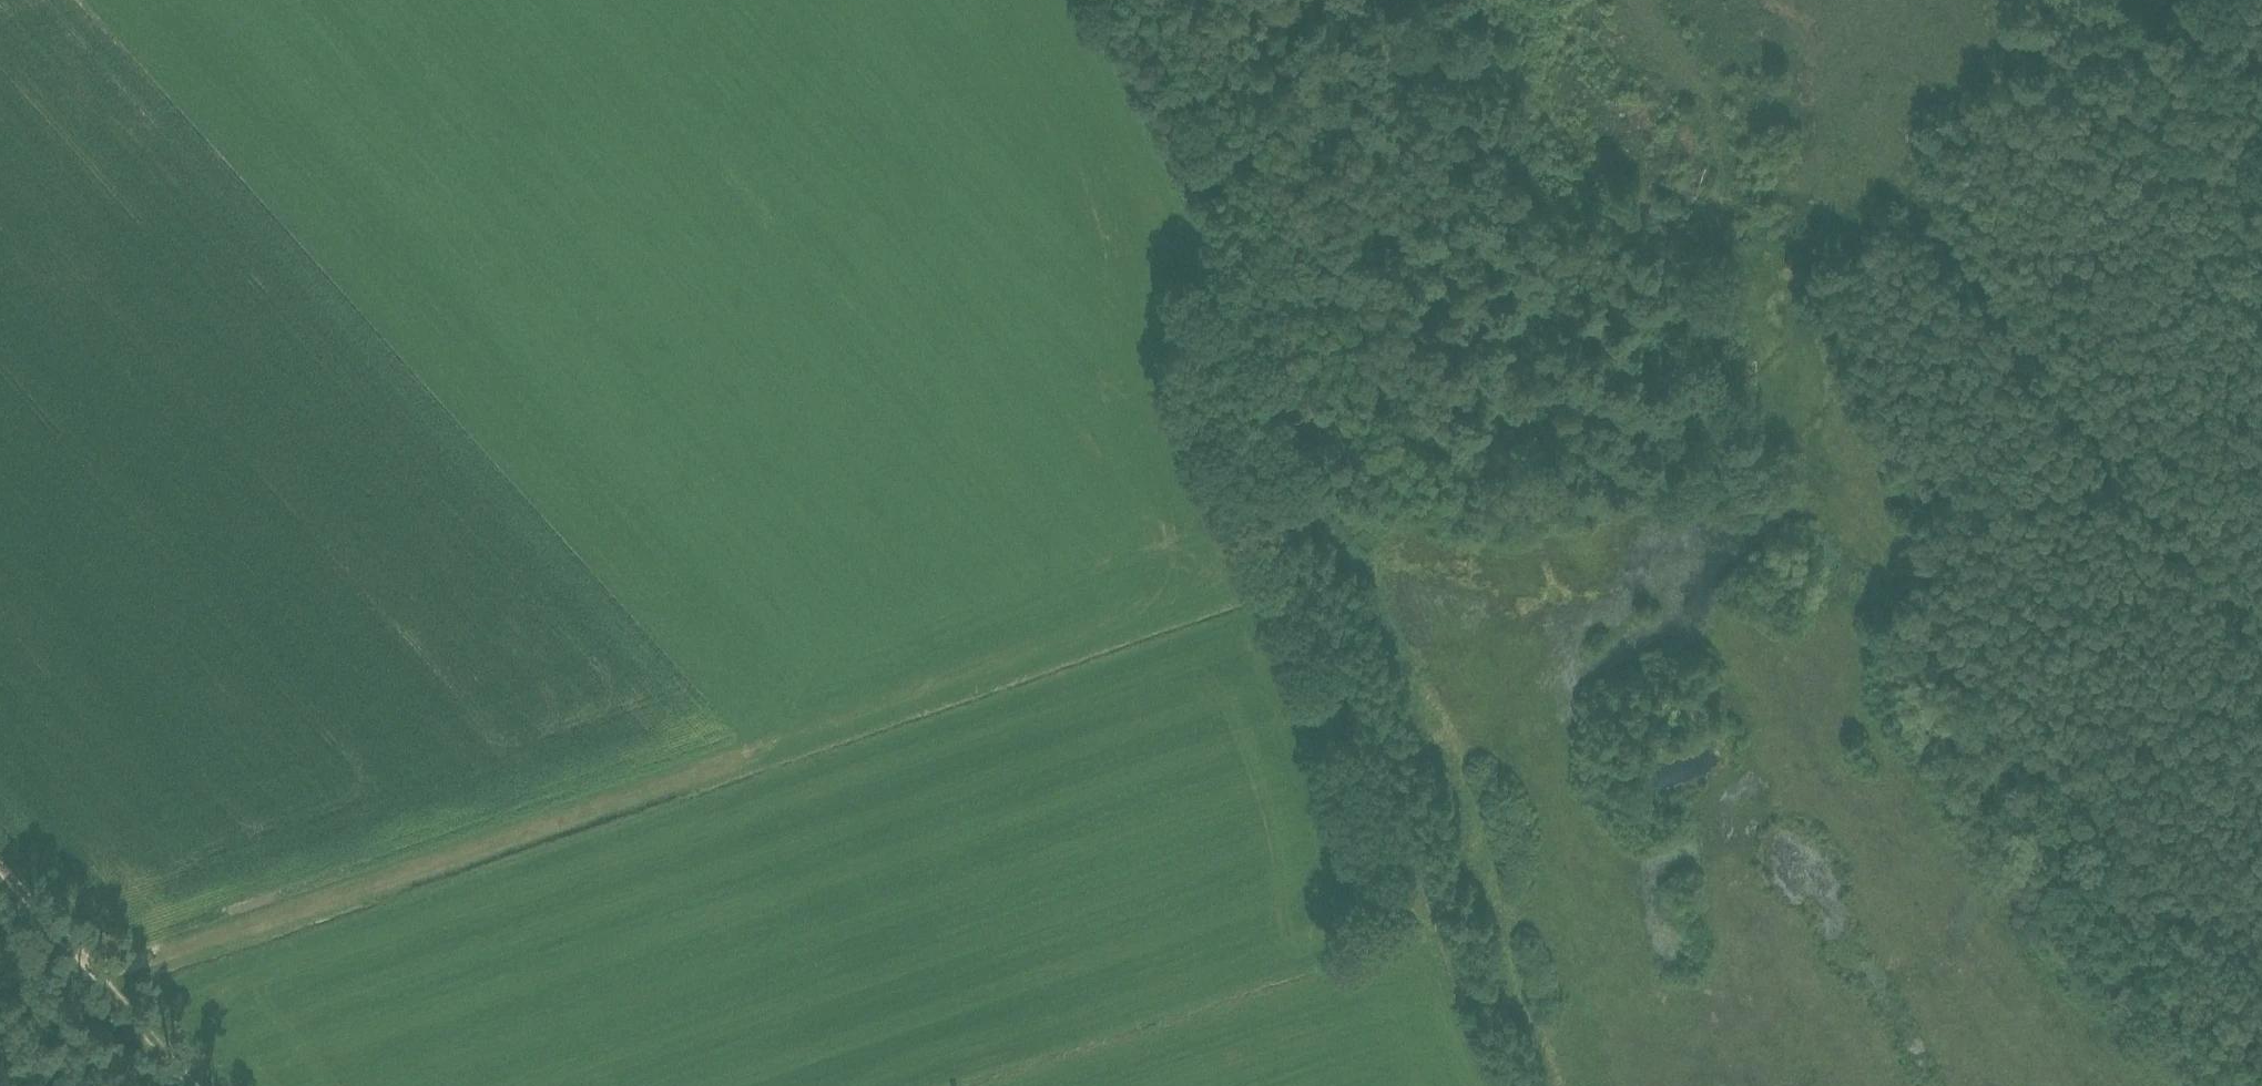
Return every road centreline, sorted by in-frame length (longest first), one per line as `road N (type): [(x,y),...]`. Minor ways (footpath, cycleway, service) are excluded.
road 1 (track): [(0,869),(177,1085)]

